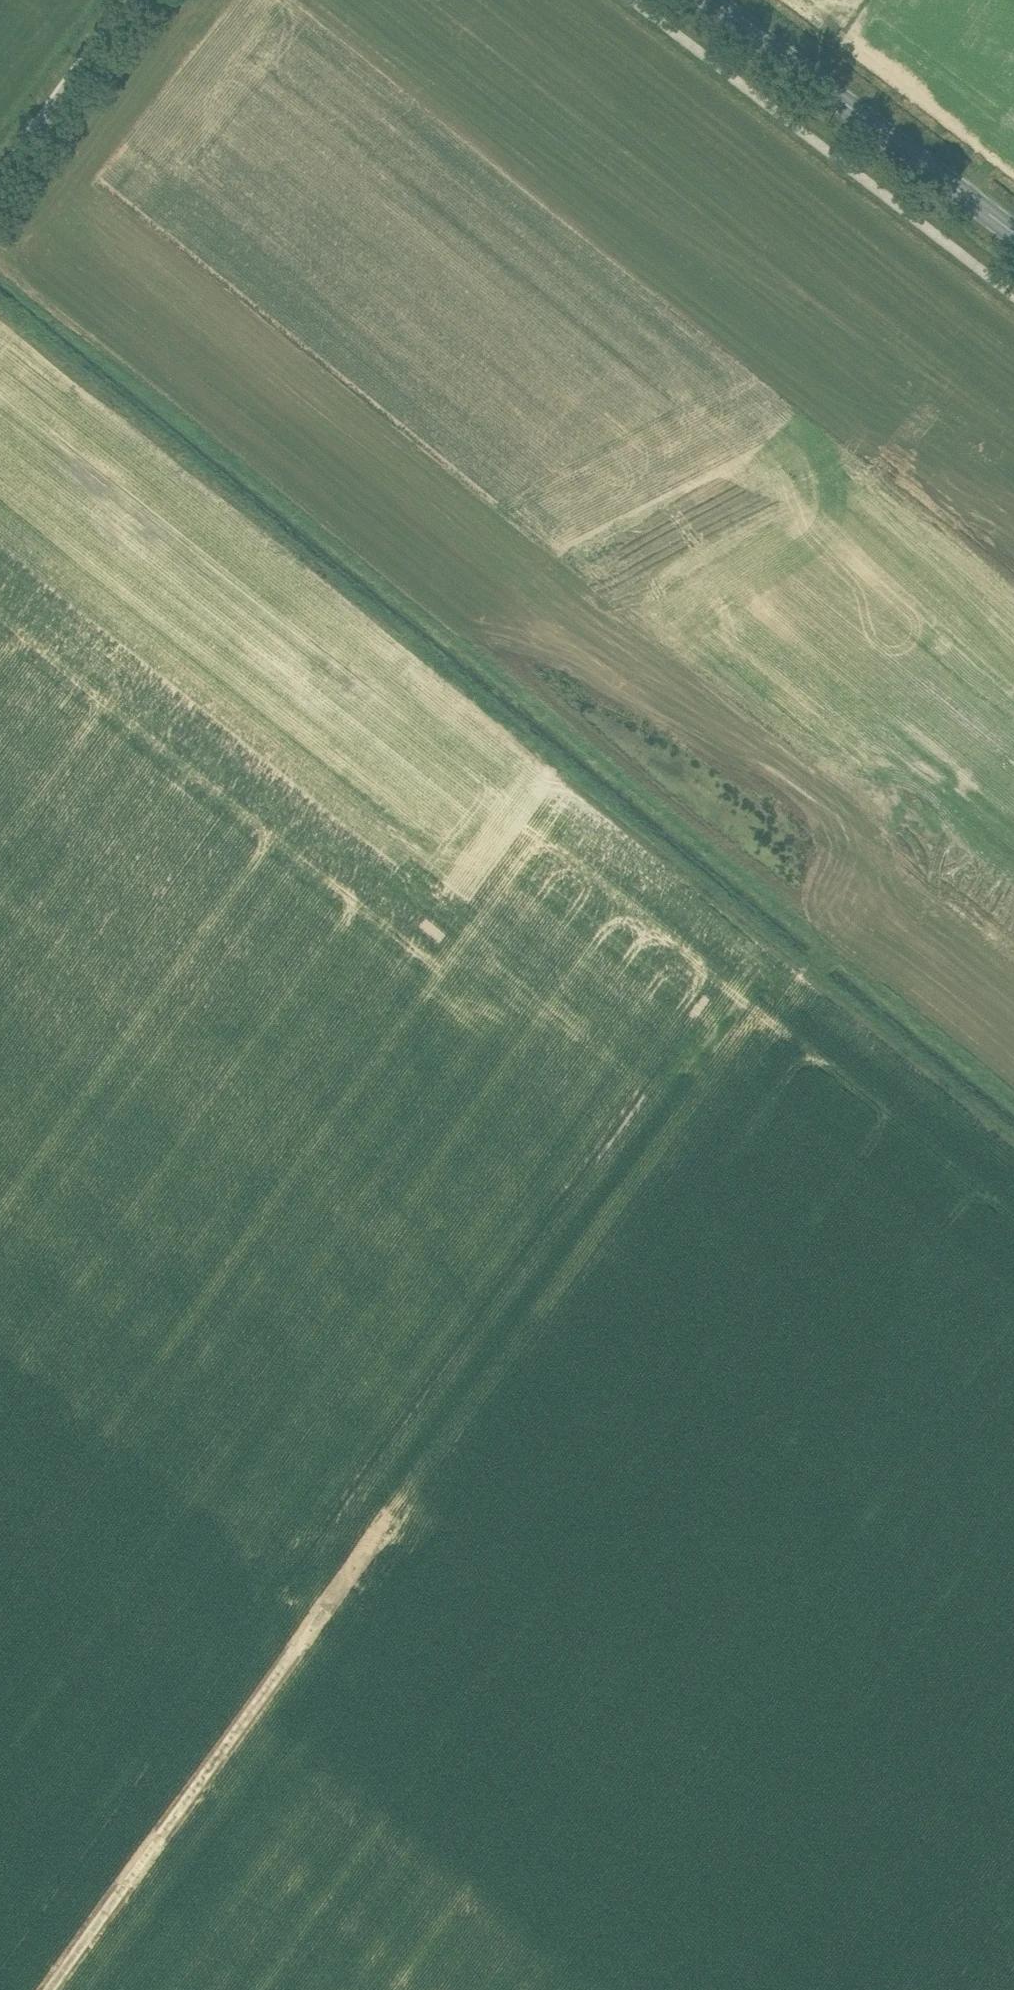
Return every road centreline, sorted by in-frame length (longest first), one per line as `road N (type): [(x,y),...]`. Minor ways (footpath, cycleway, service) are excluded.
road 1 (tertiary): [(1013,233),(711,0)]
road 2 (unclassified): [(0,189),(135,0)]

